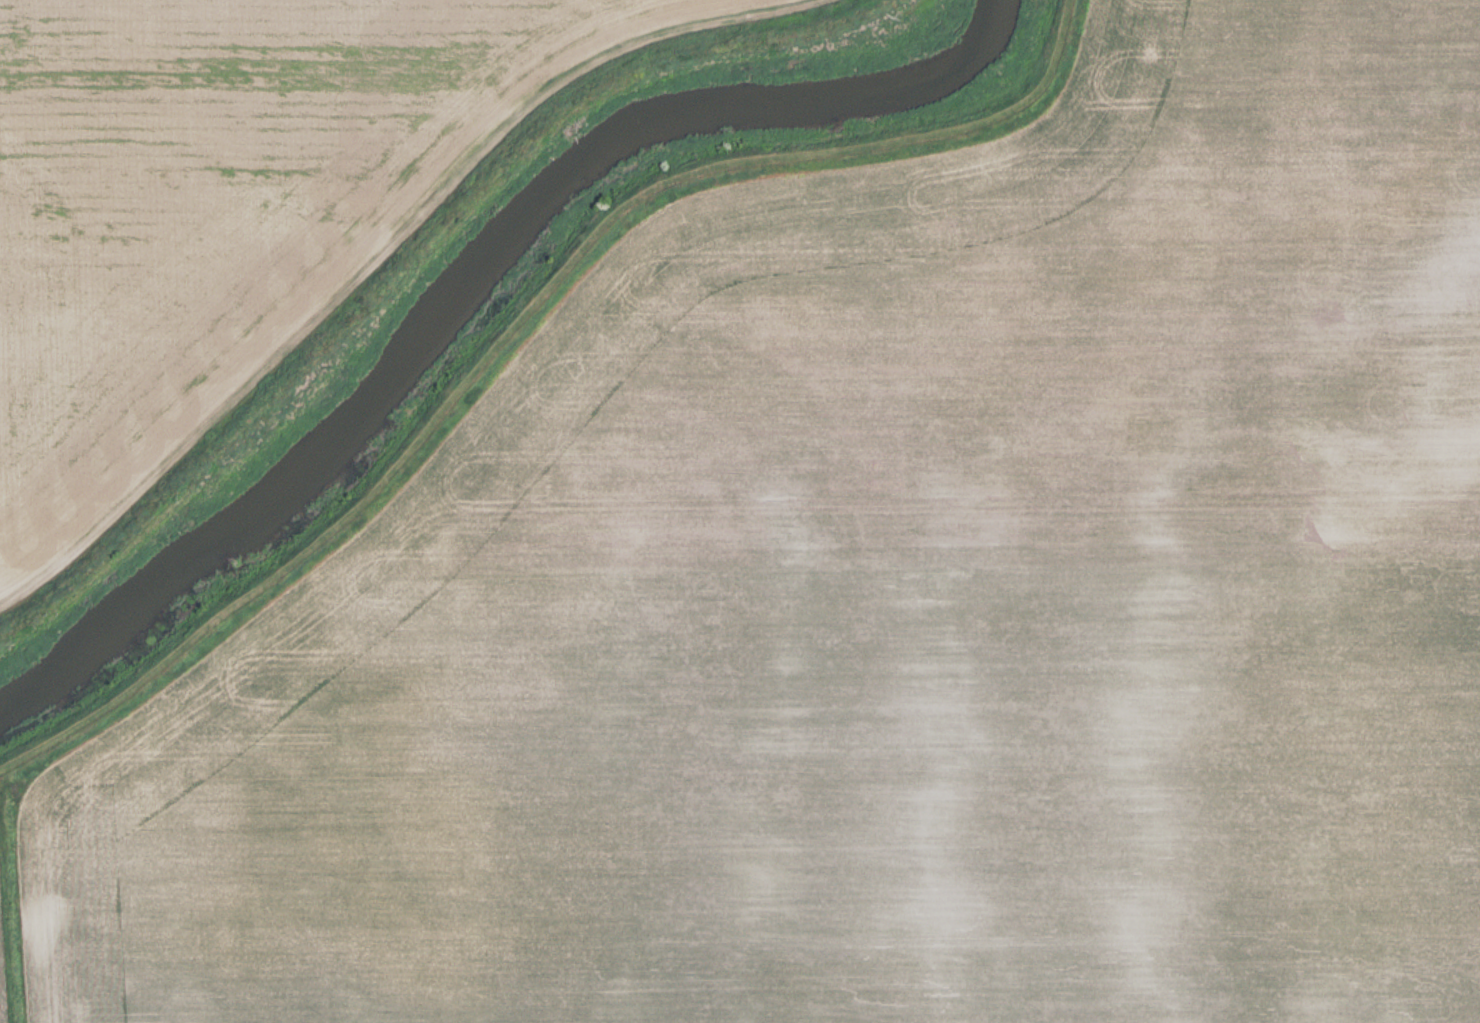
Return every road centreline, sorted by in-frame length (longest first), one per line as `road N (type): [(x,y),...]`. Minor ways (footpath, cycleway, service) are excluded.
road 1 (track): [(833,0),(647,45),(554,93),(83,552),(0,610)]

